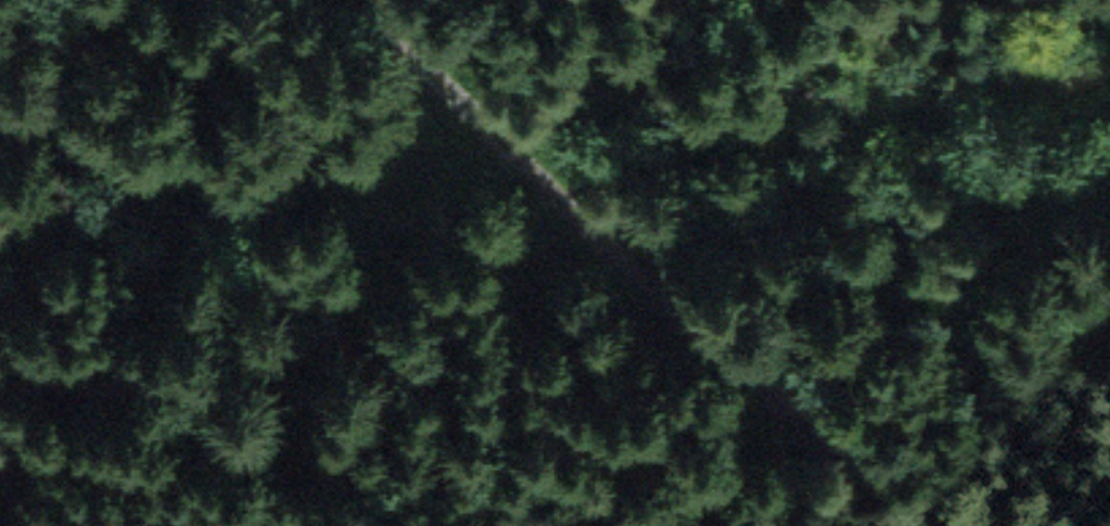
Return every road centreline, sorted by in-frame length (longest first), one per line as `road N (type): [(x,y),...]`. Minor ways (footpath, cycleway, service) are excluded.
road 1 (track): [(1109,64),(950,114),(534,188),(286,189),(138,162),(0,109)]
road 2 (track): [(973,525),(291,0)]

